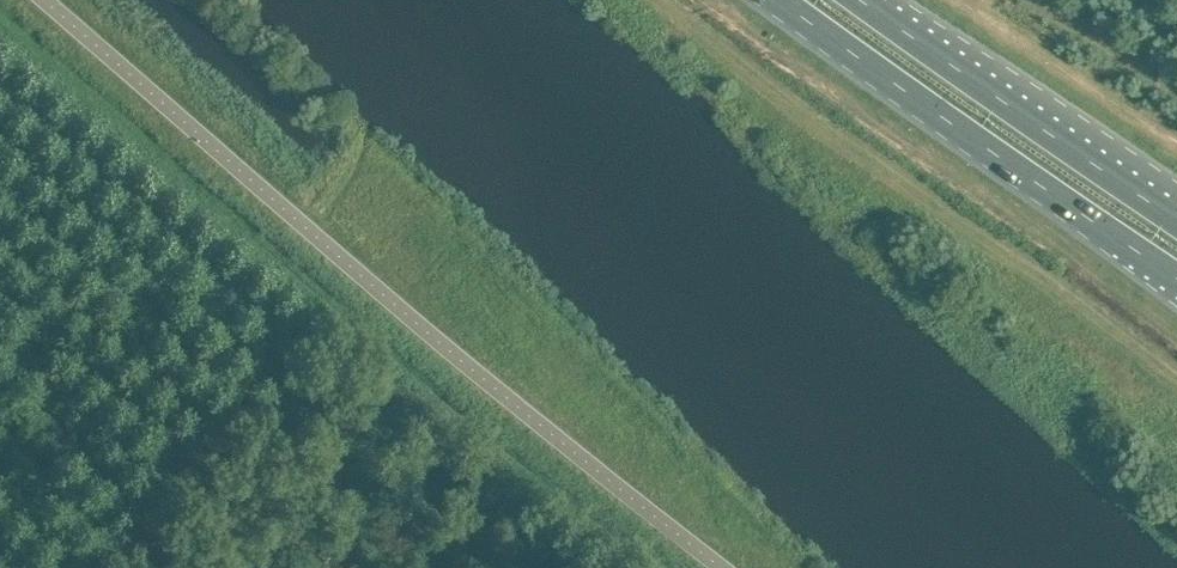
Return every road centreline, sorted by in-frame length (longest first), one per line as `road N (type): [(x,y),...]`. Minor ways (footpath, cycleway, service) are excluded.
road 1 (trunk): [(777,0),(1176,276)]
road 2 (trunk): [(1176,215),(866,0)]

